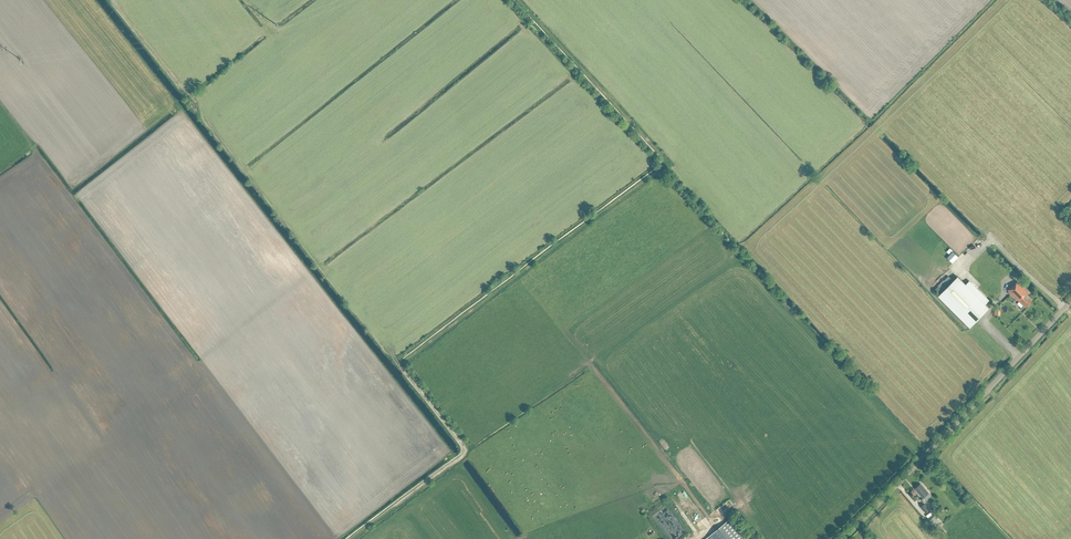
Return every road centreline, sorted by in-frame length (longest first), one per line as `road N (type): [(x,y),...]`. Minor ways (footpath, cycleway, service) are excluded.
road 1 (track): [(518,0),(664,163),(404,360),(464,451),(349,538)]
road 2 (unclassified): [(839,538),(1070,304)]

